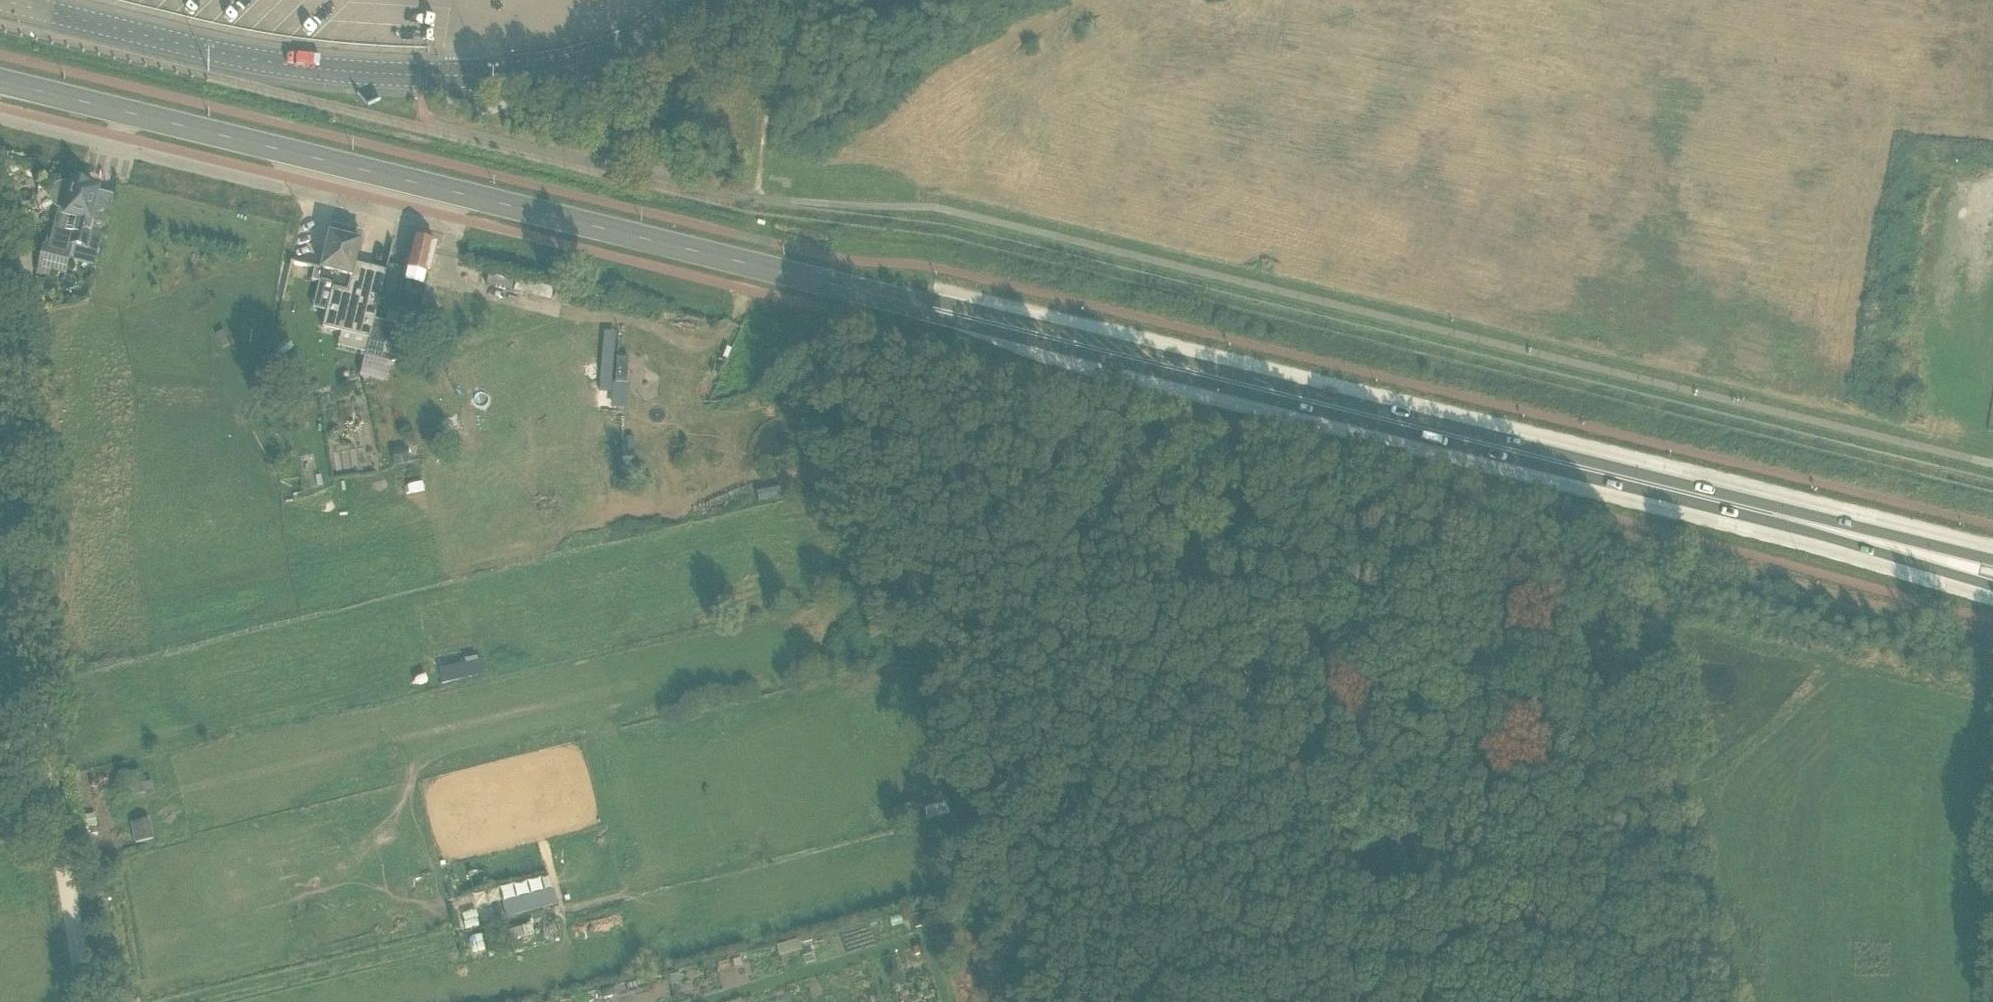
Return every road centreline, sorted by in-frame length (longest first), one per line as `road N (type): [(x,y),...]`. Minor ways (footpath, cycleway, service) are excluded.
road 1 (secondary): [(1930,556),(0,84)]
road 2 (unclassified): [(0,2),(259,65),(497,78),(618,52),(668,24),(690,0)]
road 3 (track): [(89,1001),(0,378)]

